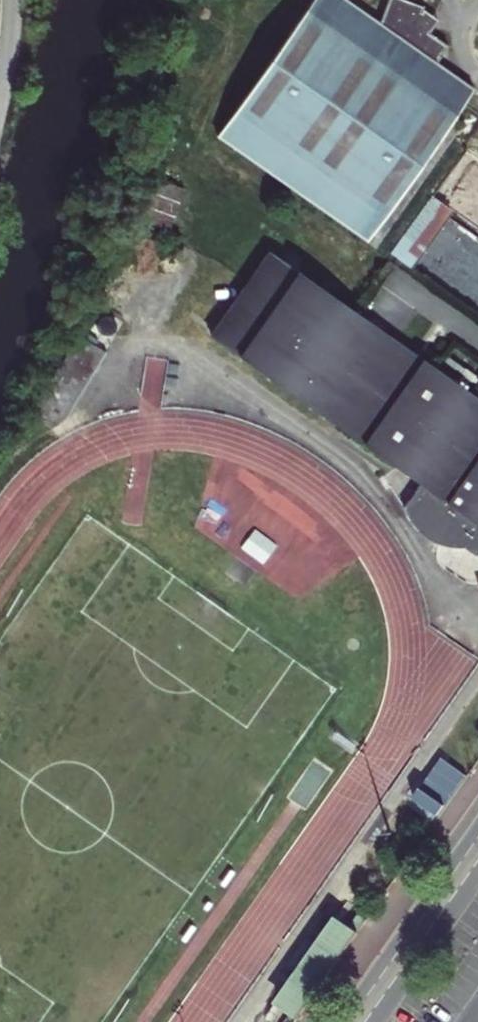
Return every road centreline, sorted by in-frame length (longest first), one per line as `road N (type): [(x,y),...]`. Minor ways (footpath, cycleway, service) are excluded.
road 1 (residential): [(477,827),(340,1021)]
road 2 (residential): [(375,1021),(477,877)]

